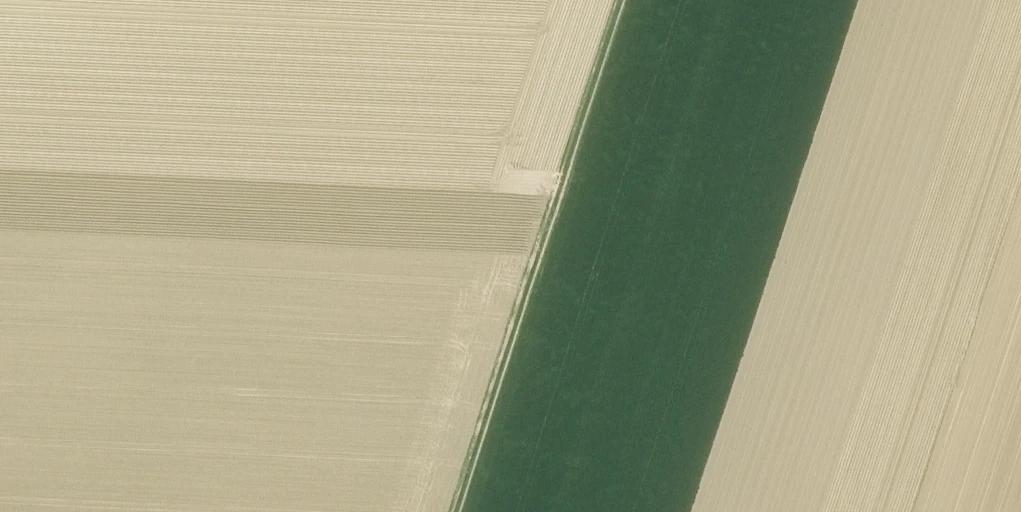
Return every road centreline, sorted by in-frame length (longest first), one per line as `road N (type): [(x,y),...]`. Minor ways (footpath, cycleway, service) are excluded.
road 1 (track): [(463,511),(628,0)]

